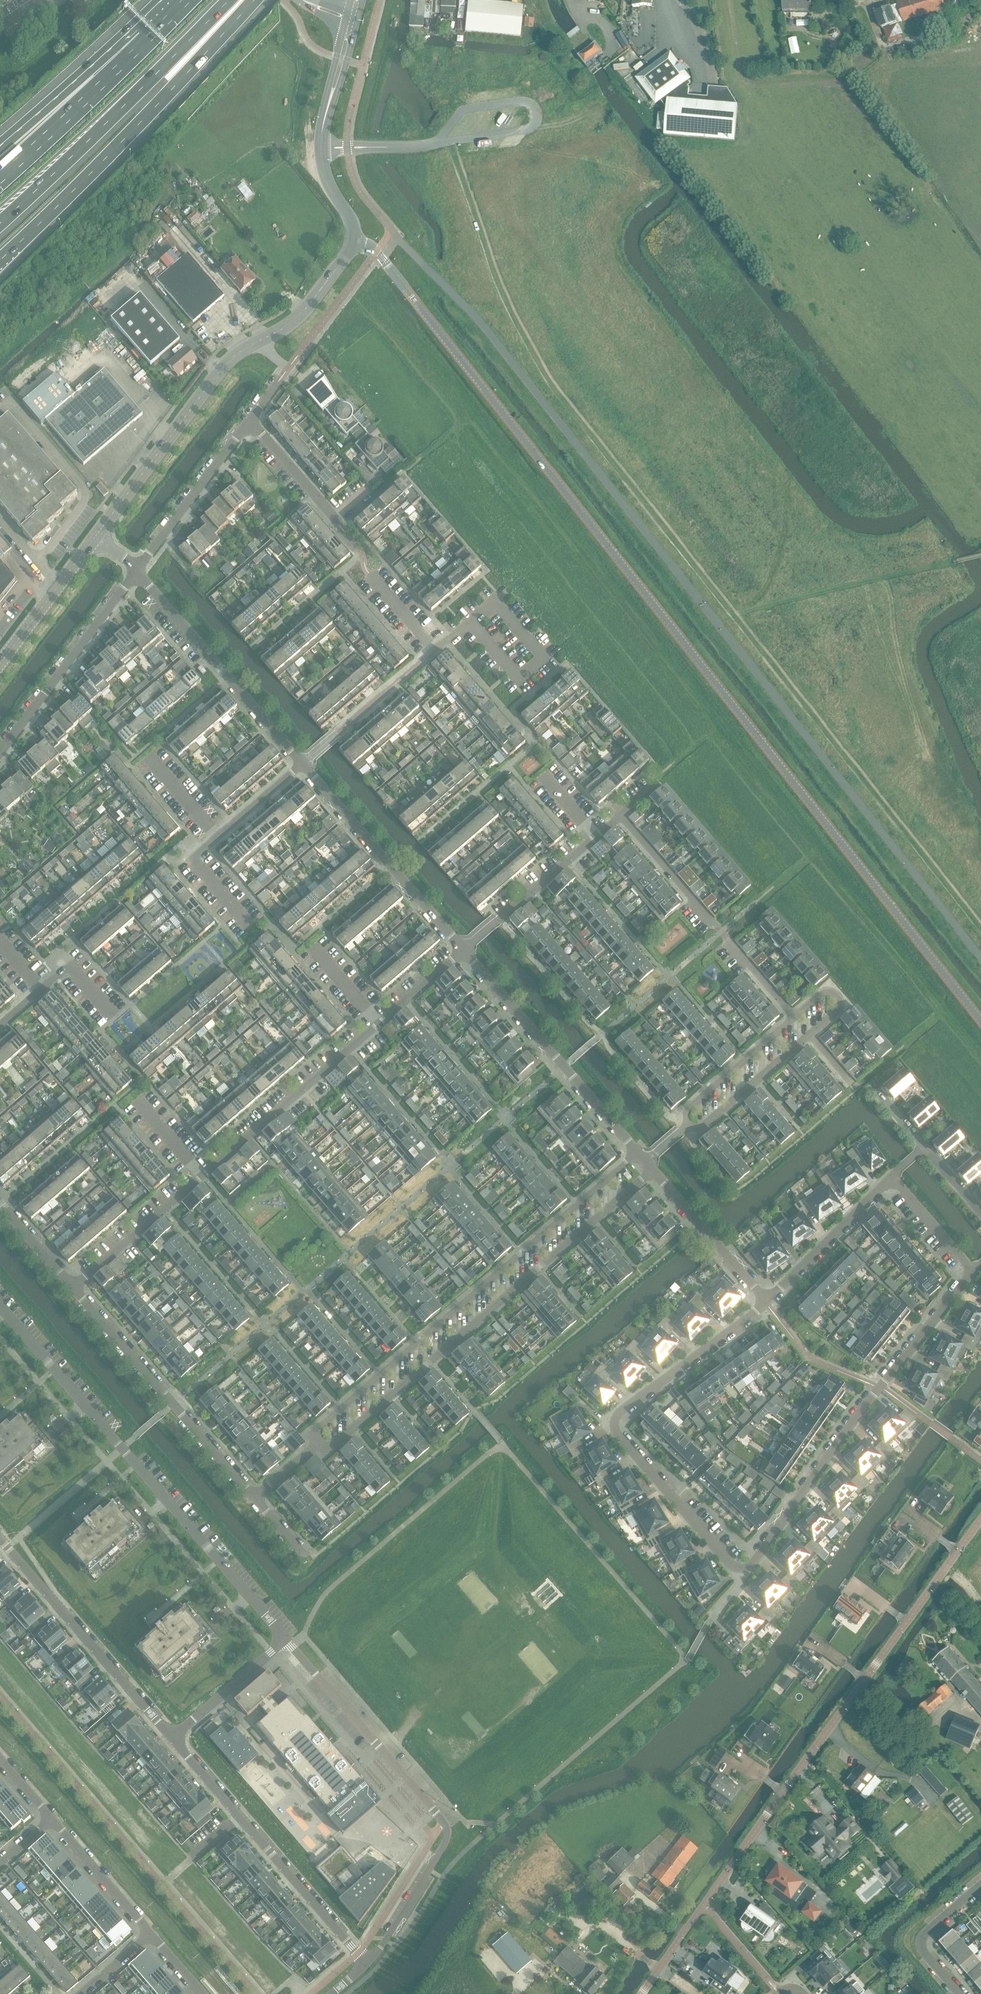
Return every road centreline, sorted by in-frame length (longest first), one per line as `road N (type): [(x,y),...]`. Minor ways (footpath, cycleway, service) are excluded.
road 1 (tertiary): [(980,1020),(377,253),(354,241)]
road 2 (track): [(455,140),(495,263),(556,384),(980,923)]
road 3 (residential): [(642,1993),(980,1519)]
road 4 (residential): [(743,1569),(974,1270),(893,1174)]
road 5 (residential): [(638,1153),(318,1428),(316,1446)]
road 6 (residential): [(316,1446),(332,1446),(653,1170)]
road 7 (residential): [(285,1639),(0,1306)]
road 8 (residential): [(367,1963),(447,1841),(447,1828),(285,1639)]
road 9 (tertiary): [(96,537),(225,364),(297,319),(354,241)]
road 10 (residential): [(743,1569),(617,1432),(616,1417),(766,1304)]
road 11 (motorway): [(0,260),(254,0)]
road 12 (motorway): [(0,224),(229,0)]
road 13 (residential): [(173,1738),(367,1963)]
road 14 (residential): [(255,1496),(73,1289)]
road 15 (residential): [(638,1153),(464,951)]
road 16 (residential): [(0,1539),(173,1738)]
road 17 (residential): [(303,764),(138,569)]
road 18 (residential): [(464,951),(303,764)]
road 19 (residential): [(203,1176),(380,1023)]
road 20 (residential): [(0,752),(138,569)]
road 21 (residential): [(303,764),(471,624)]
road 22 (residential): [(464,951),(621,815)]
road 23 (motorway): [(144,38),(0,179)]
road 24 (residential): [(138,569),(248,422)]
road 25 (residential): [(766,1304),(893,1174)]
road 26 (motorway): [(144,38),(0,146)]
road 27 (residential): [(766,1304),(653,1170)]
road 28 (residential): [(73,1289),(203,1176)]
road 29 (residential): [(795,1017),(687,1109),(686,1128)]
road 30 (tertiary): [(0,665),(96,537)]
road 31 (residential): [(686,1128),(704,1126),(810,1036)]
road 32 (residential): [(52,1819),(151,1933)]
road 33 (residential): [(285,1639),(173,1738)]
road 34 (residential): [(960,1993),(925,1954),(922,1937),(980,1885)]
road 35 (residential): [(621,815),(717,926)]
road 36 (tertiary): [(354,241),(324,166),(329,104)]
road 37 (residential): [(333,518),(248,422)]
road 38 (residential): [(250,925),(194,859),(219,837)]

